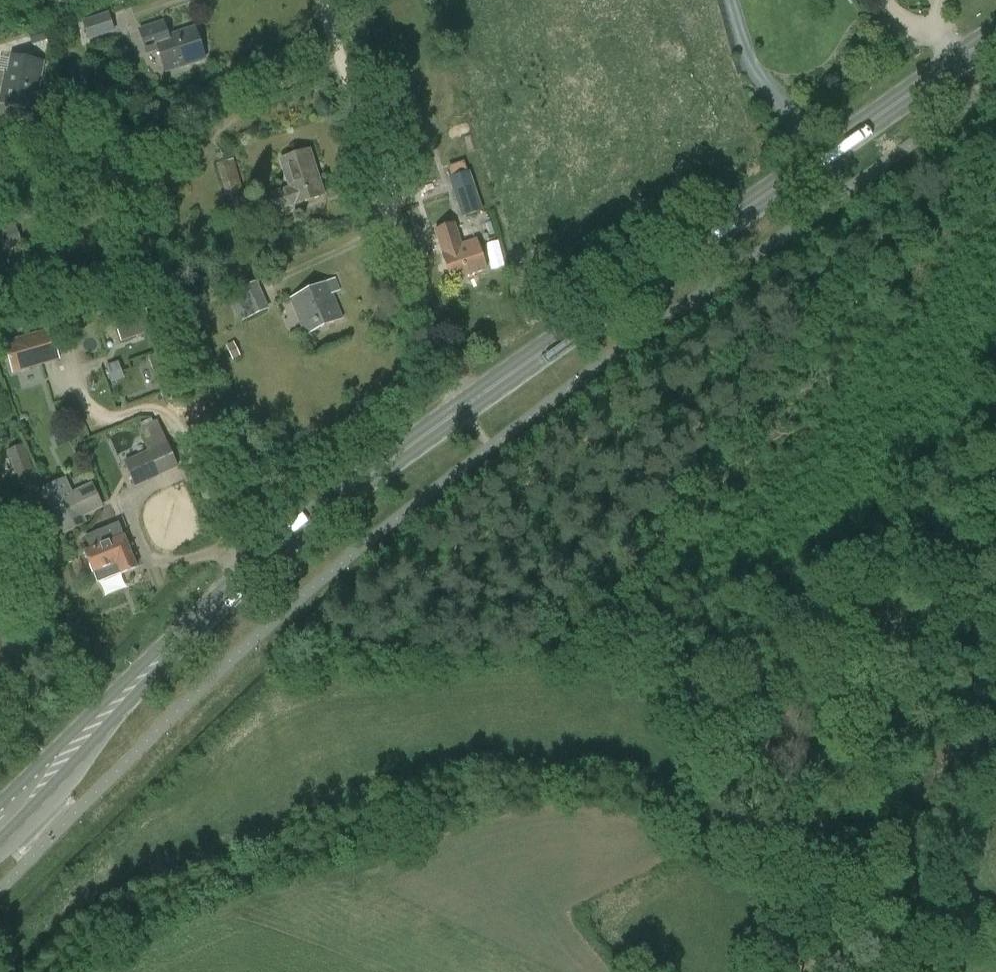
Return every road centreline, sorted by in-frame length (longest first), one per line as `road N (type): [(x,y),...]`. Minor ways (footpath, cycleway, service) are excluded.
road 1 (primary): [(0,820),(235,585),(458,408),(785,171),(995,32)]
road 2 (track): [(458,408),(323,0)]

